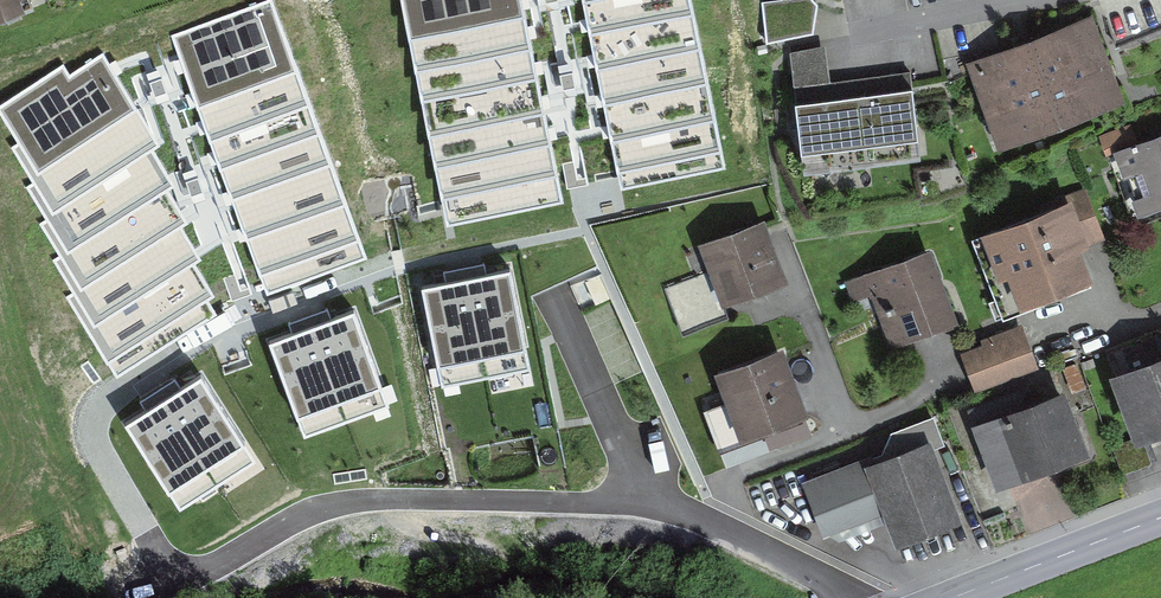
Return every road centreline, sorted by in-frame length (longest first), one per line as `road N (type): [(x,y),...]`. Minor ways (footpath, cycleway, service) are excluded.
road 1 (tertiary): [(951,597),(1160,517)]
road 2 (residential): [(851,597),(740,538)]

